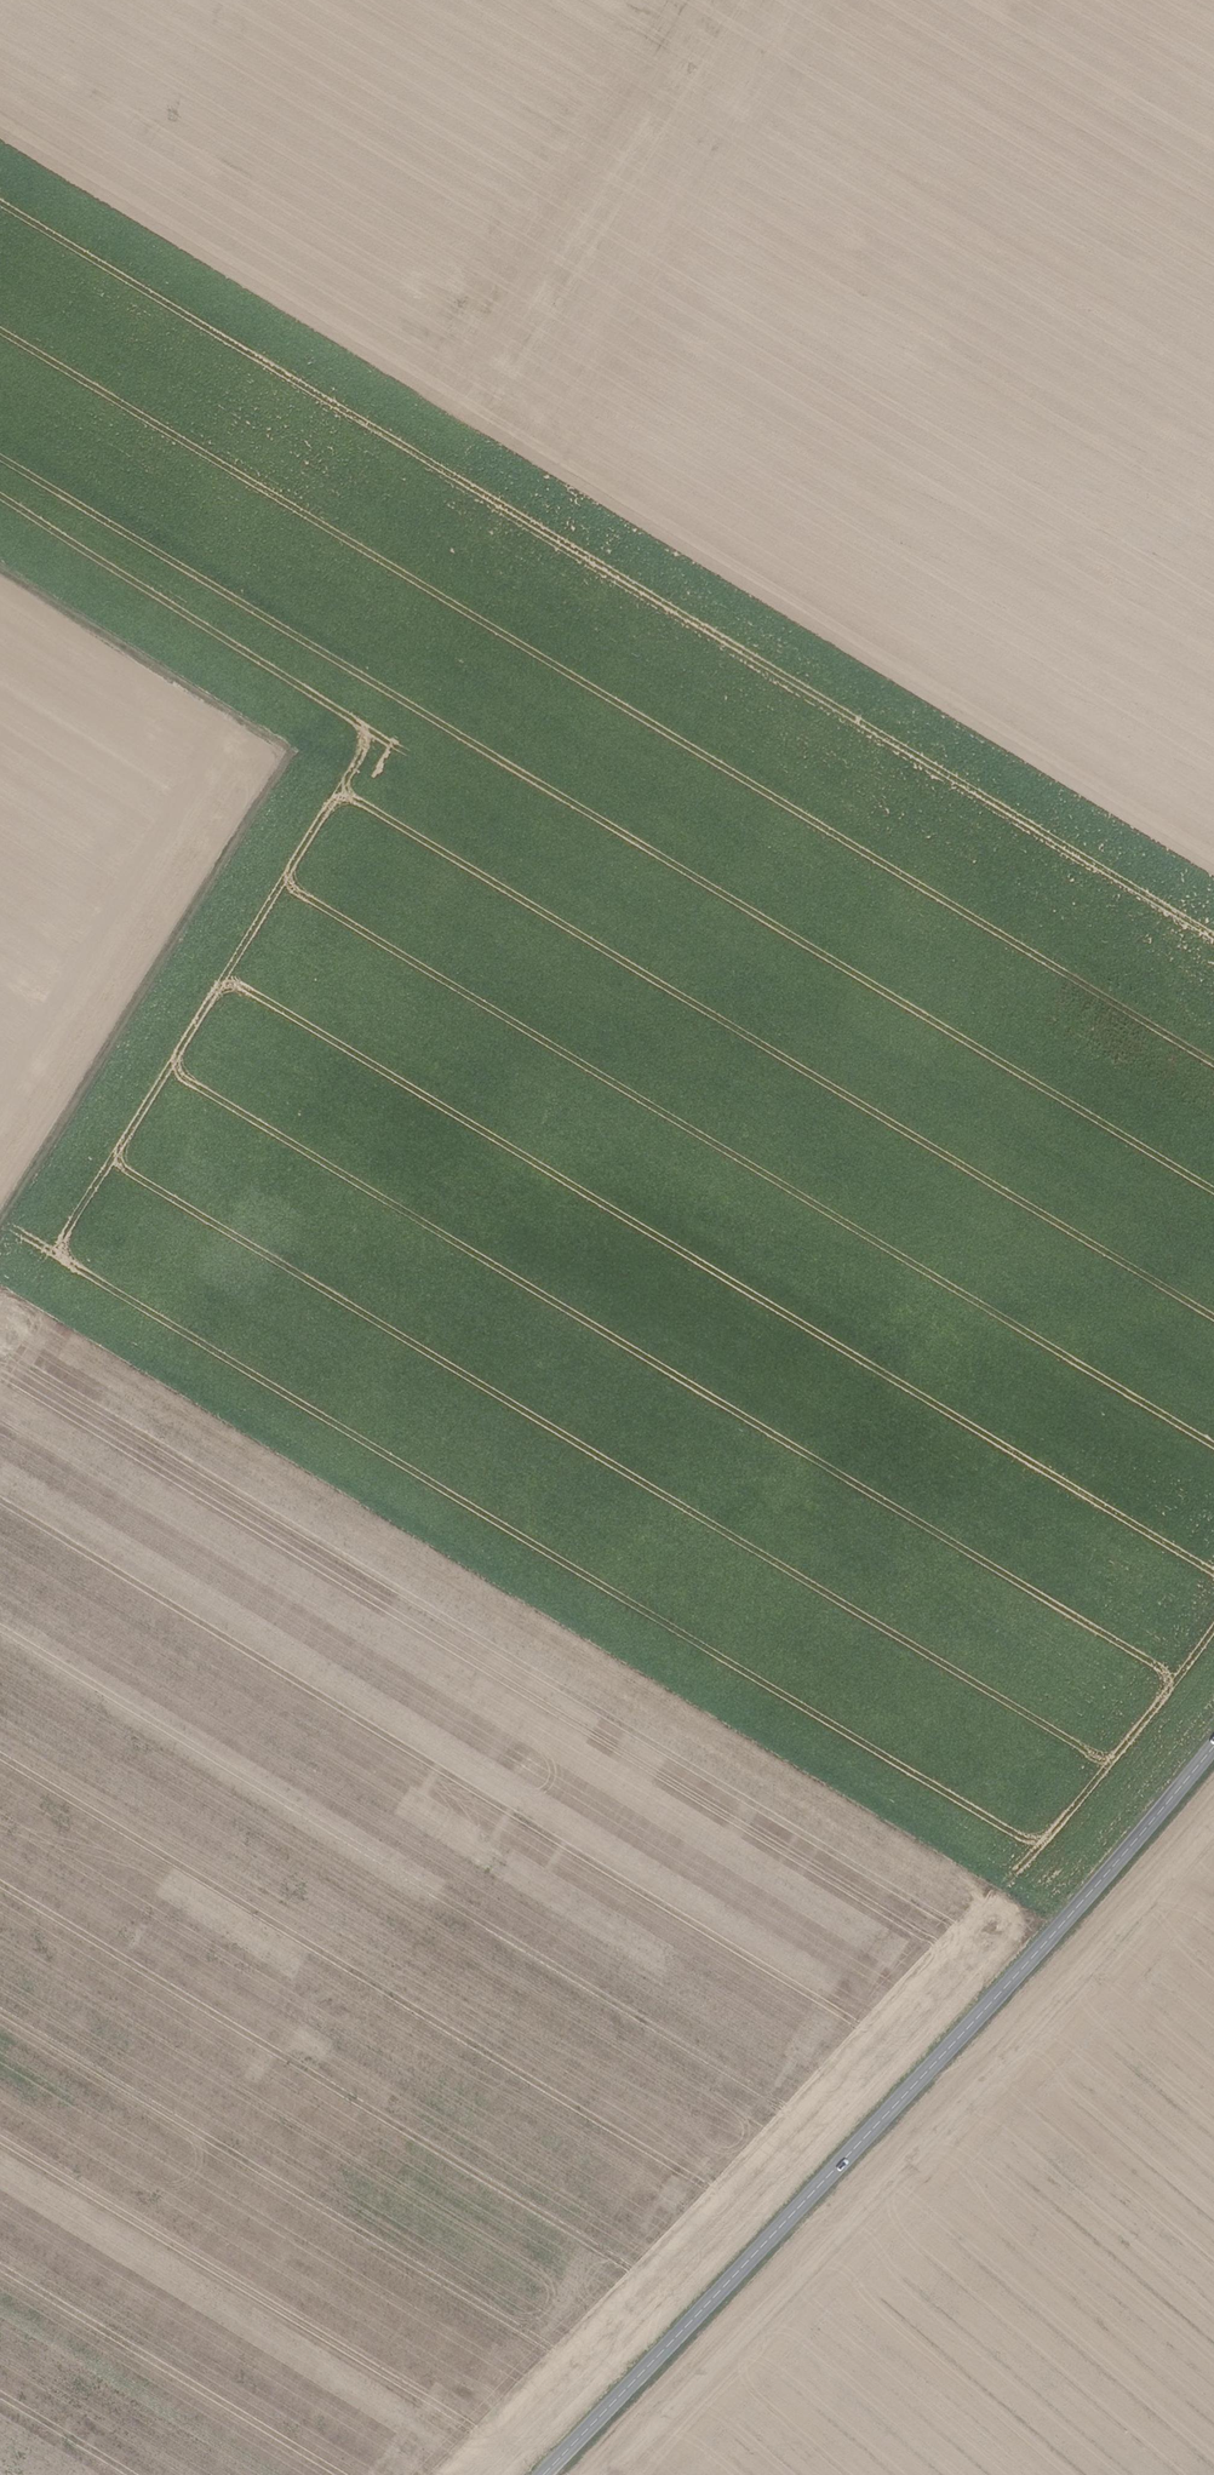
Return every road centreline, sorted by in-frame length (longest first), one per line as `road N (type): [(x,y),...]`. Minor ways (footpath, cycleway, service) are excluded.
road 1 (tertiary): [(548,2474),(952,2052),(1213,1749)]
road 2 (track): [(0,564),(294,750),(190,912)]
road 3 (track): [(0,1224),(190,912)]

